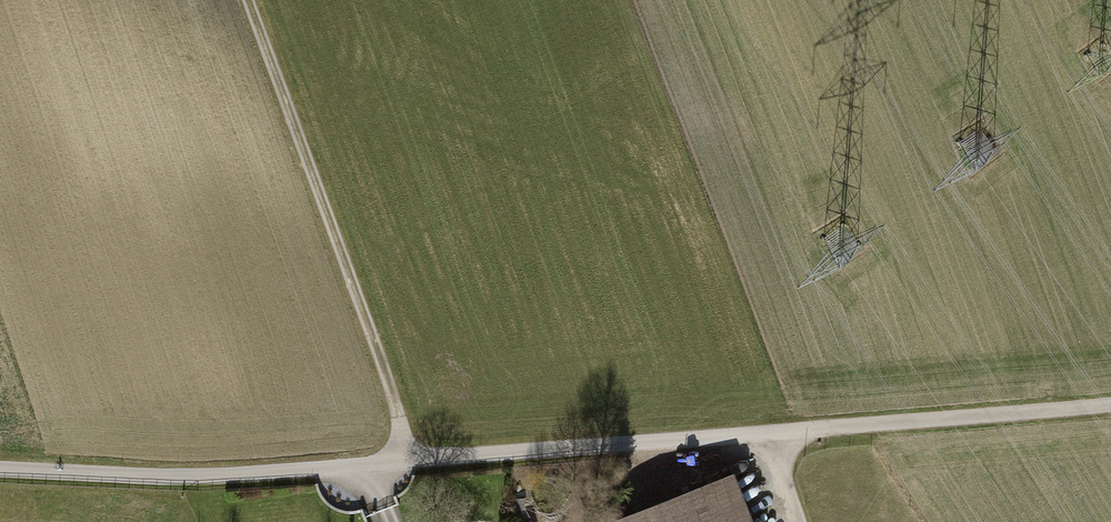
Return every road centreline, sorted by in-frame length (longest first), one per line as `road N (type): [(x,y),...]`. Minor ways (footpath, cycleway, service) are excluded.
road 1 (track): [(0,468),(165,476),(266,472),(1110,404)]
road 2 (track): [(248,0),(412,460)]
road 3 (track): [(650,480),(761,434),(793,521)]

